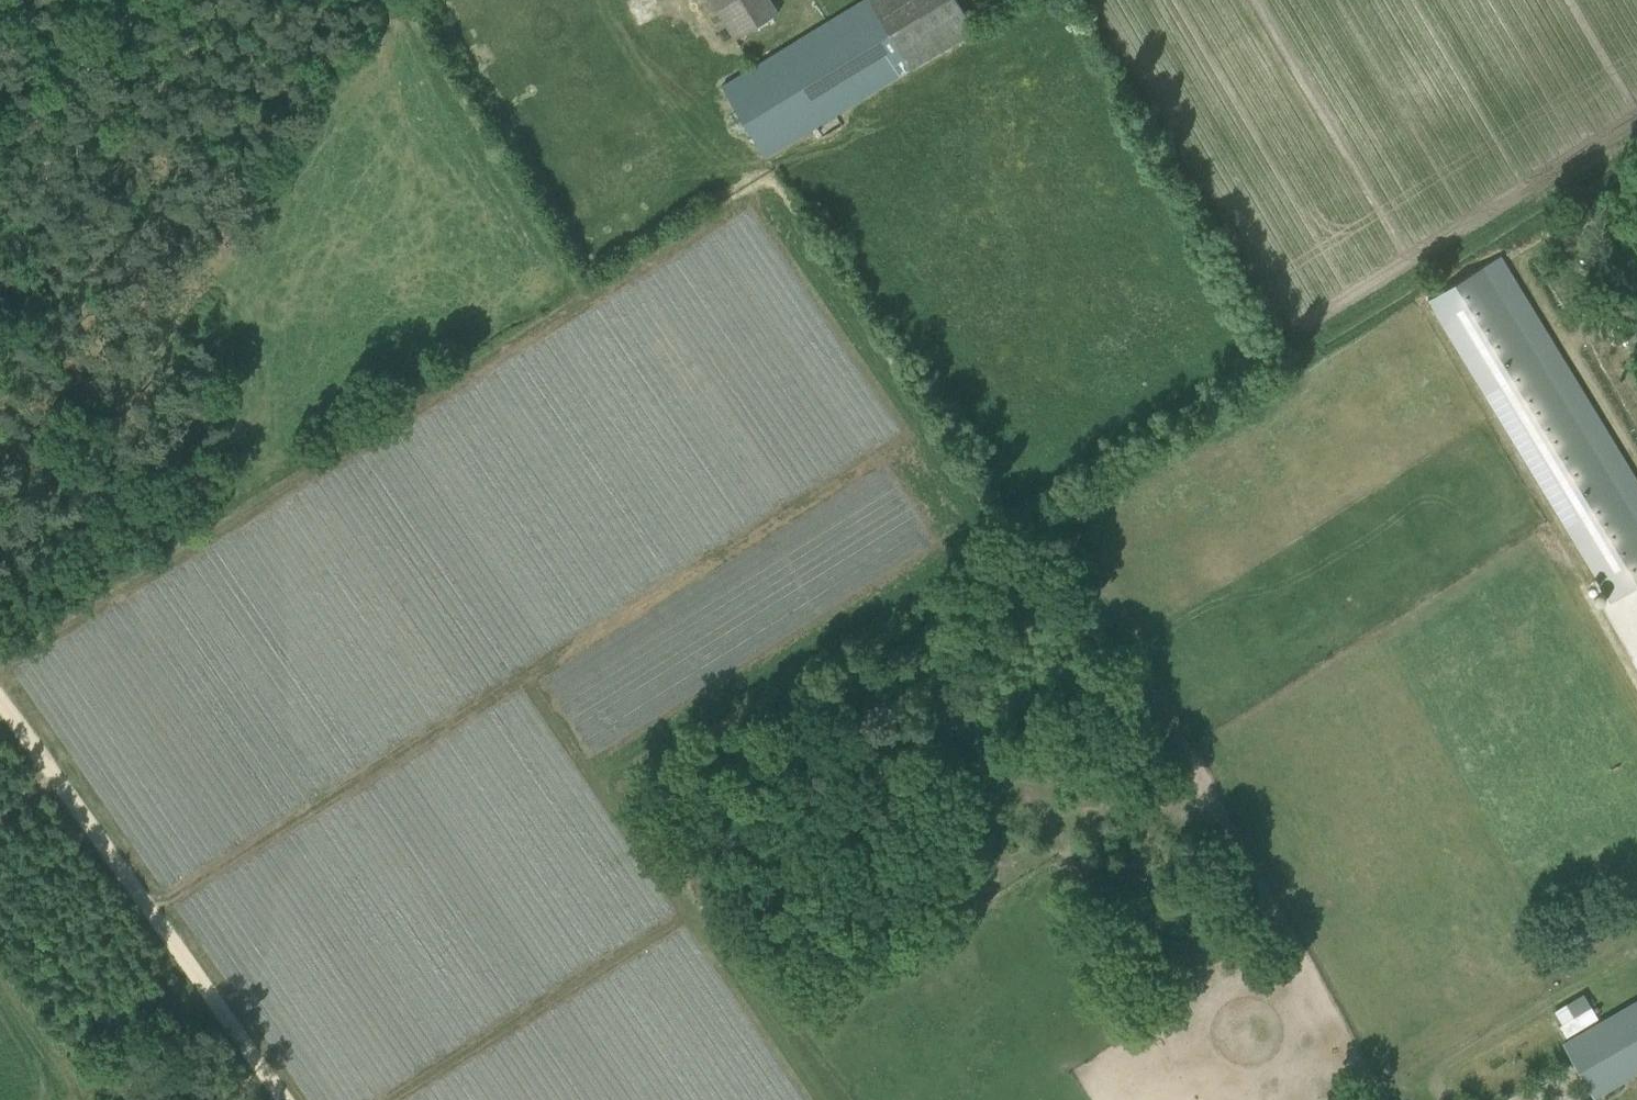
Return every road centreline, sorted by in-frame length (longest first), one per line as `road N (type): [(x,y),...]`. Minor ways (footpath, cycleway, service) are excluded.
road 1 (track): [(0,679),(291,1099)]
road 2 (track): [(0,138),(144,0)]

